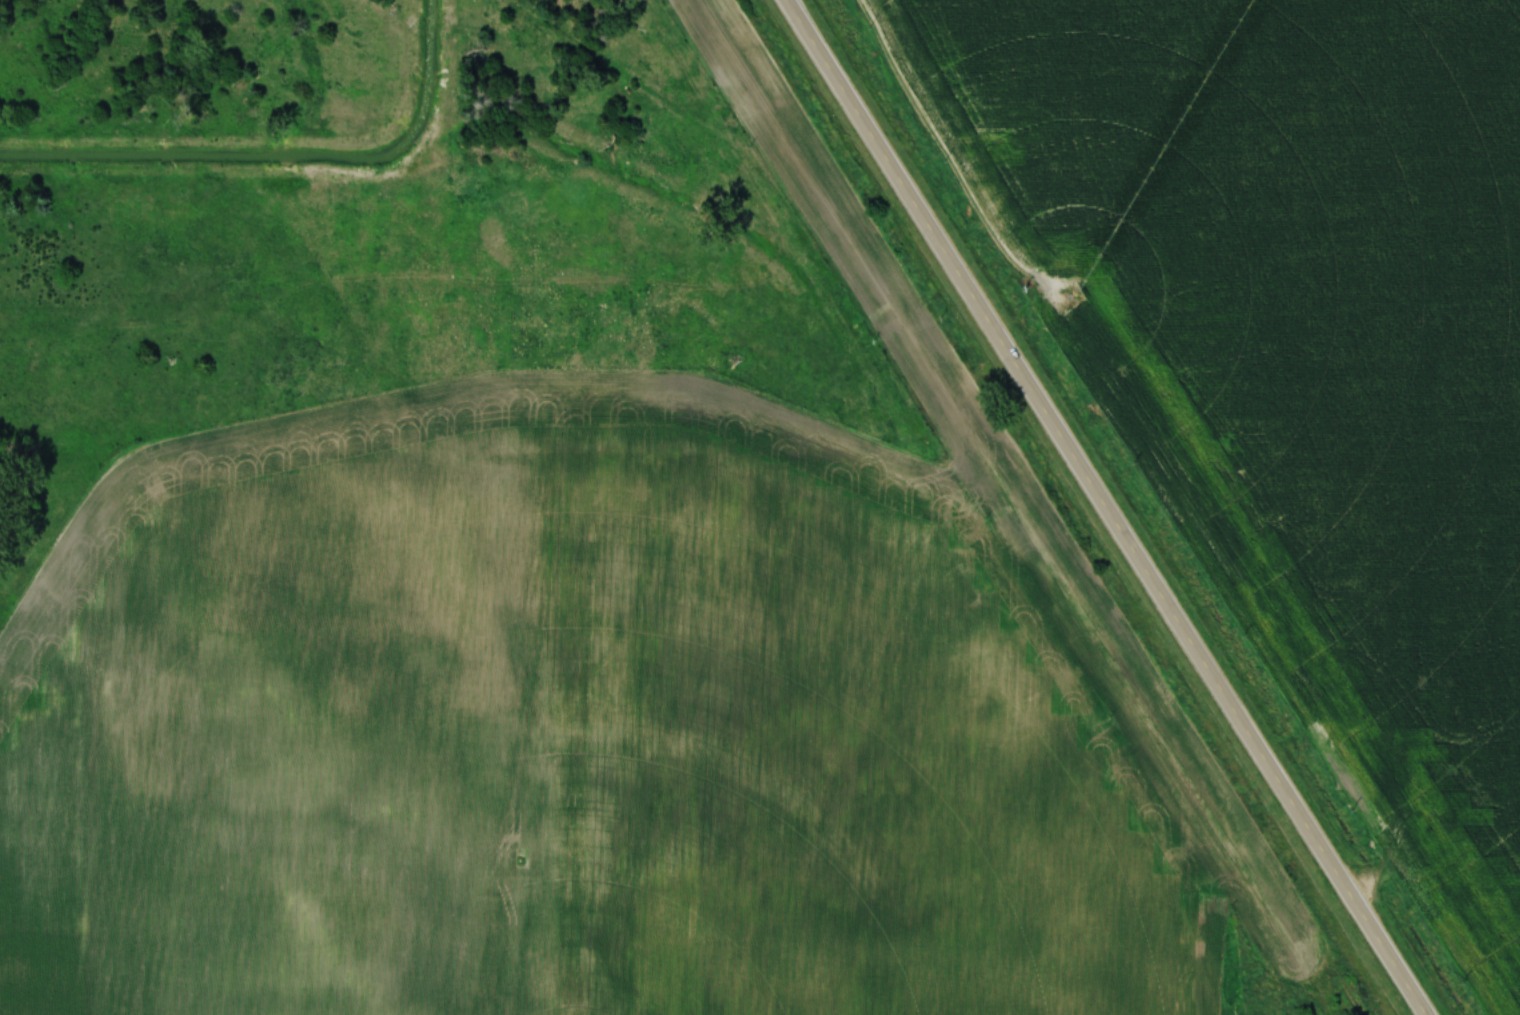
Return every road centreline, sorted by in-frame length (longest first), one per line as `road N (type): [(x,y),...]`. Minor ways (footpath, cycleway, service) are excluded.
road 1 (secondary): [(1423,1014),(786,0)]

